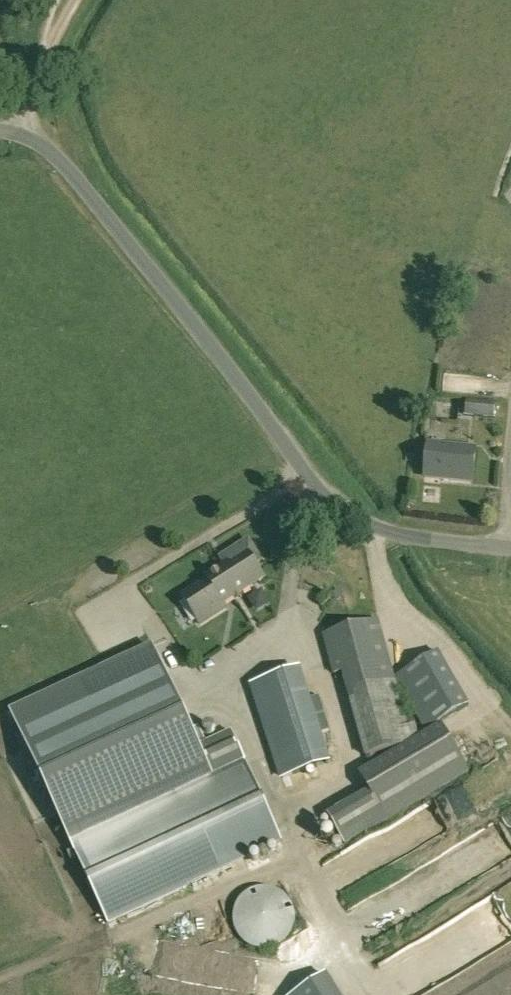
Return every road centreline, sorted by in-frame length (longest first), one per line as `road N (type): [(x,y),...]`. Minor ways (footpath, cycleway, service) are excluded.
road 1 (unclassified): [(0,138),(41,142),(338,499),(393,534),(510,553)]
road 2 (track): [(88,0),(55,71),(41,142)]

